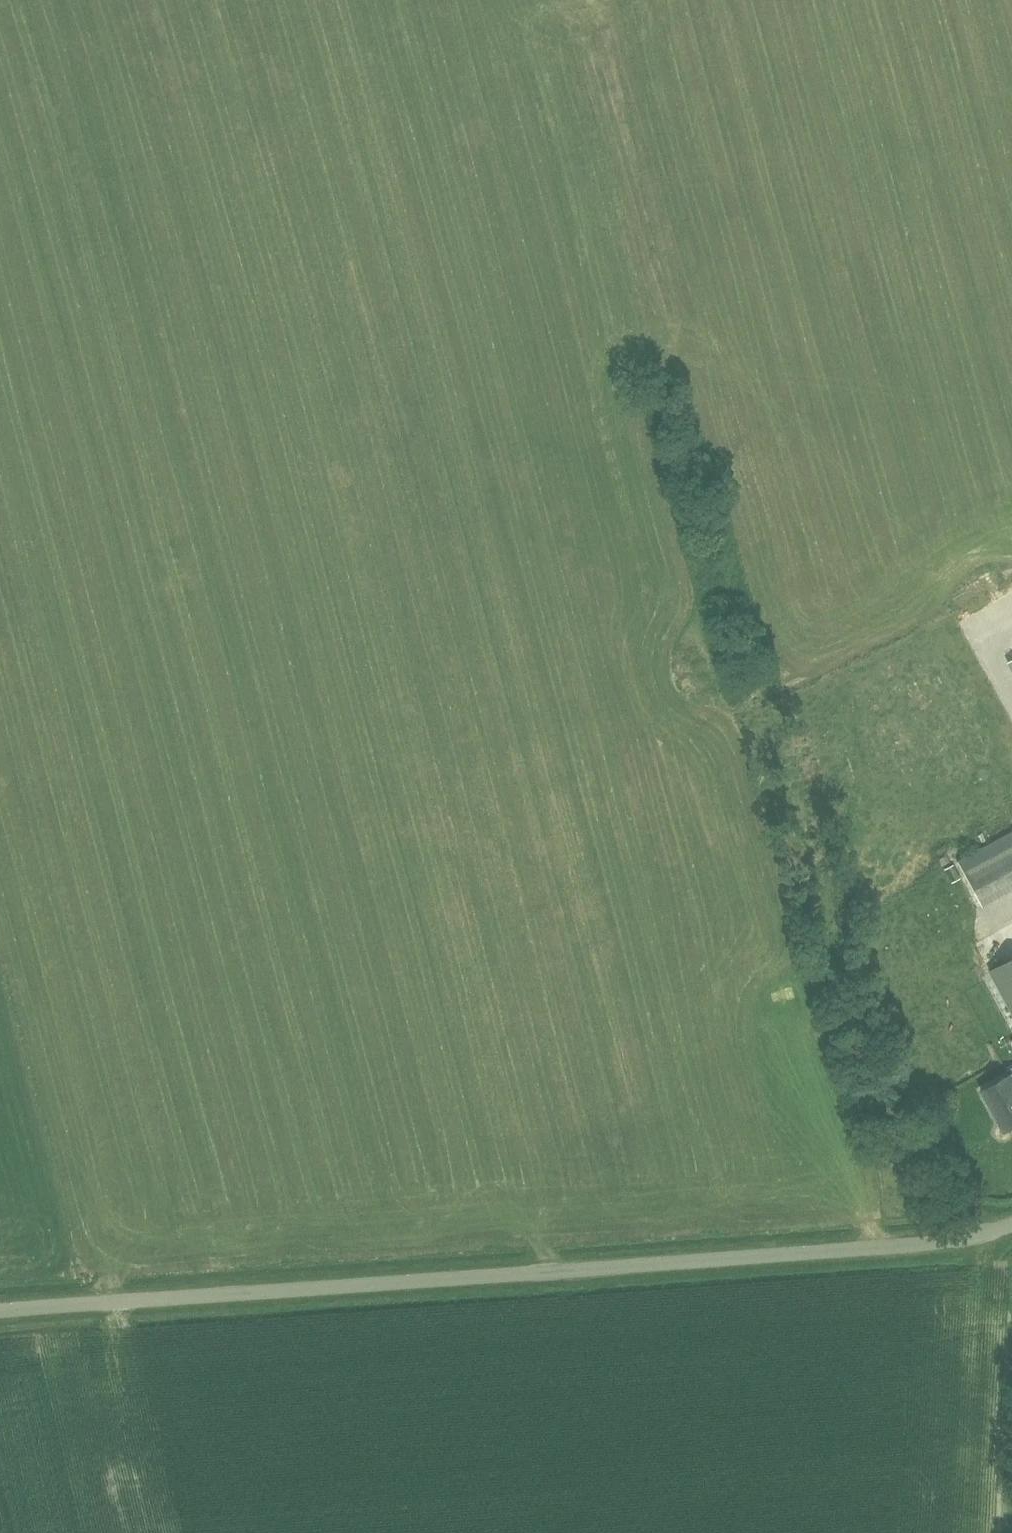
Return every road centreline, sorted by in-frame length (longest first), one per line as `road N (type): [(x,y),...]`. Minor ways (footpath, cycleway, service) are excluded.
road 1 (unclassified): [(0,1314),(947,1246),(1011,1228)]

